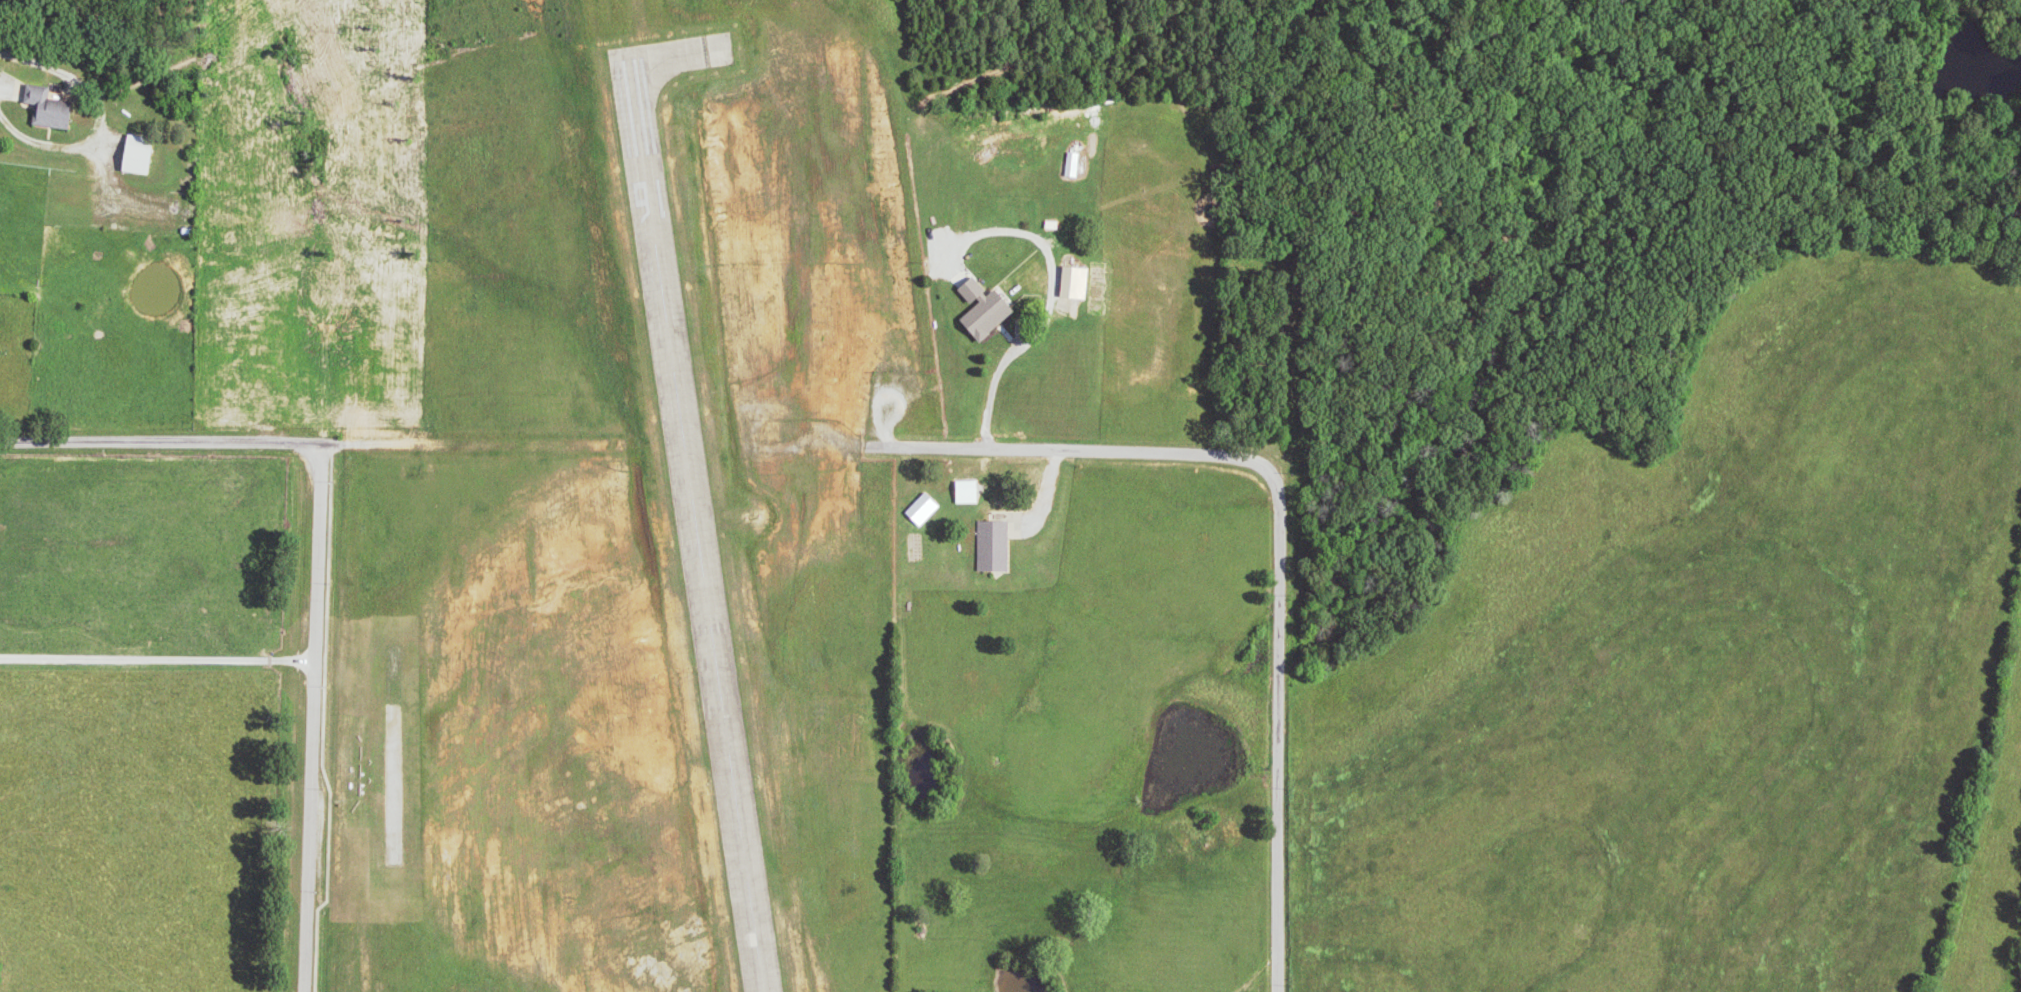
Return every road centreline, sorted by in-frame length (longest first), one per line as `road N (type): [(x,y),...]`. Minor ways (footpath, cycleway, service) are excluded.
road 1 (residential): [(304,991),(318,447),(0,444)]
road 2 (residential): [(1283,991),(1280,478),(1257,463),(1214,457)]
road 3 (residential): [(1214,457),(884,448),(891,405)]

